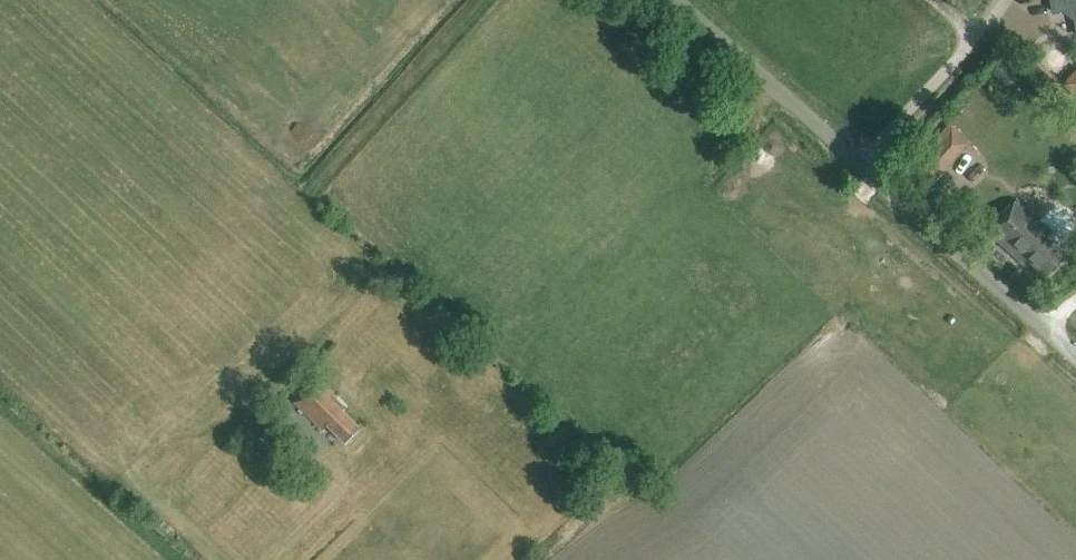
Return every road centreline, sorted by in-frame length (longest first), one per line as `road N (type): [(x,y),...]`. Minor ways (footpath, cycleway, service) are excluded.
road 1 (unclassified): [(1075,357),(677,0)]
road 2 (track): [(481,0),(302,198)]
road 3 (track): [(272,559),(340,493),(323,455)]

